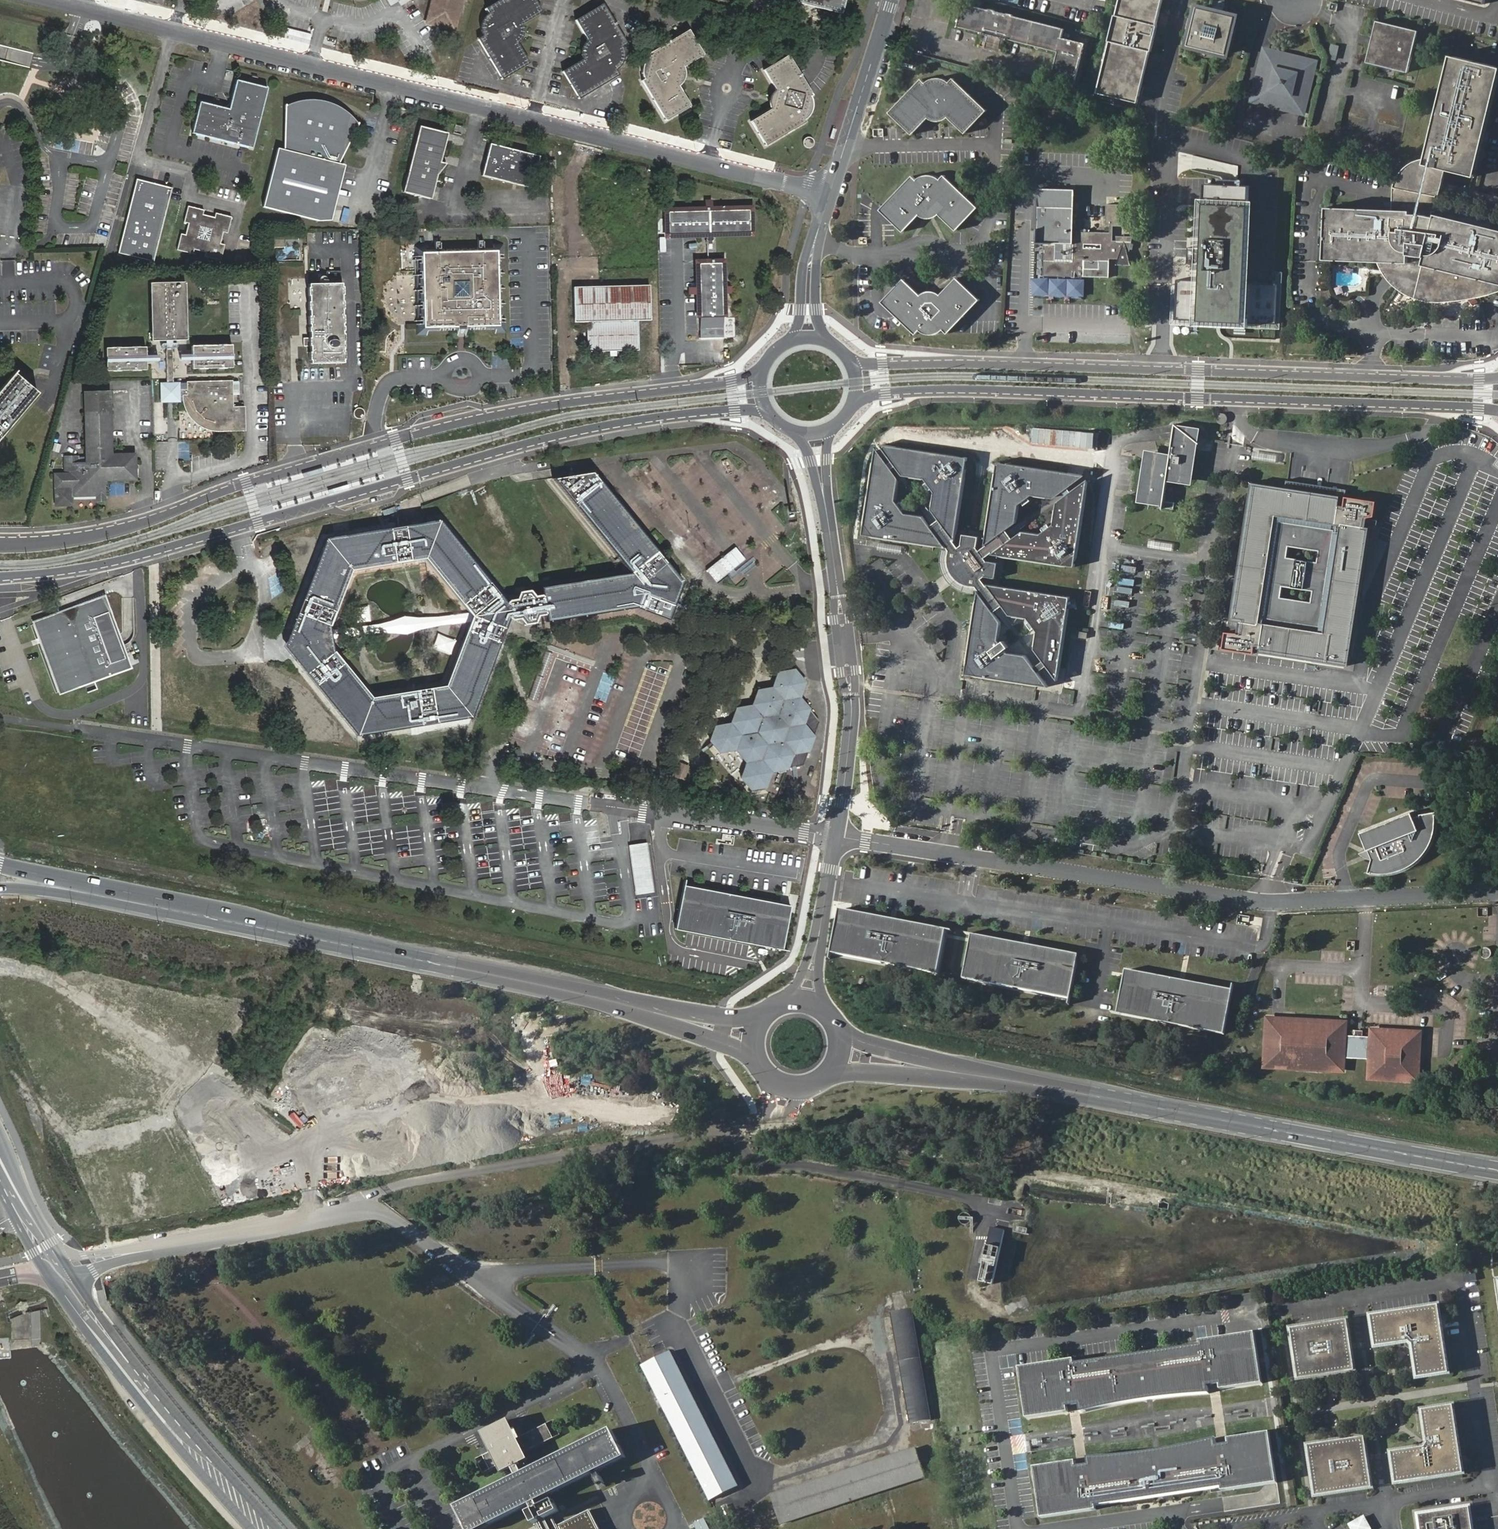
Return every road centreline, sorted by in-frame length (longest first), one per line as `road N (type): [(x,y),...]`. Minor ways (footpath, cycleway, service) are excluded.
road 1 (unclassified): [(830,195),(48,0)]
road 2 (tertiary): [(0,576),(151,551),(568,433),(718,410),(768,414)]
road 3 (tertiary): [(763,367),(718,385),(476,419),(227,489),(124,529),(0,545)]
road 4 (unclassified): [(837,833),(1271,900),(1497,892)]
road 5 (tertiary): [(1497,376),(850,355)]
road 6 (tertiary): [(855,402),(885,391),(947,386),(1497,408)]
road 7 (primary): [(69,888),(592,995)]
road 8 (primary): [(973,1073),(1497,1168)]
road 9 (primary): [(0,1189),(95,1343),(251,1528)]
road 10 (primary): [(277,1528),(179,1418),(67,1267)]
road 11 (tertiary): [(830,195),(892,0)]
road 12 (residential): [(837,833),(643,811)]
road 13 (primary): [(592,995),(752,1055)]
road 14 (primary): [(761,1010),(730,1015),(592,995)]
road 15 (primary): [(67,1267),(0,1140)]
road 16 (primary): [(973,1073),(842,1026)]
road 17 (primary): [(834,1071),(973,1073)]
road 18 (unclassified): [(851,707),(837,833)]
road 19 (unclassified): [(851,707),(849,618),(837,584)]
road 20 (unclassified): [(837,584),(833,619),(851,707)]

